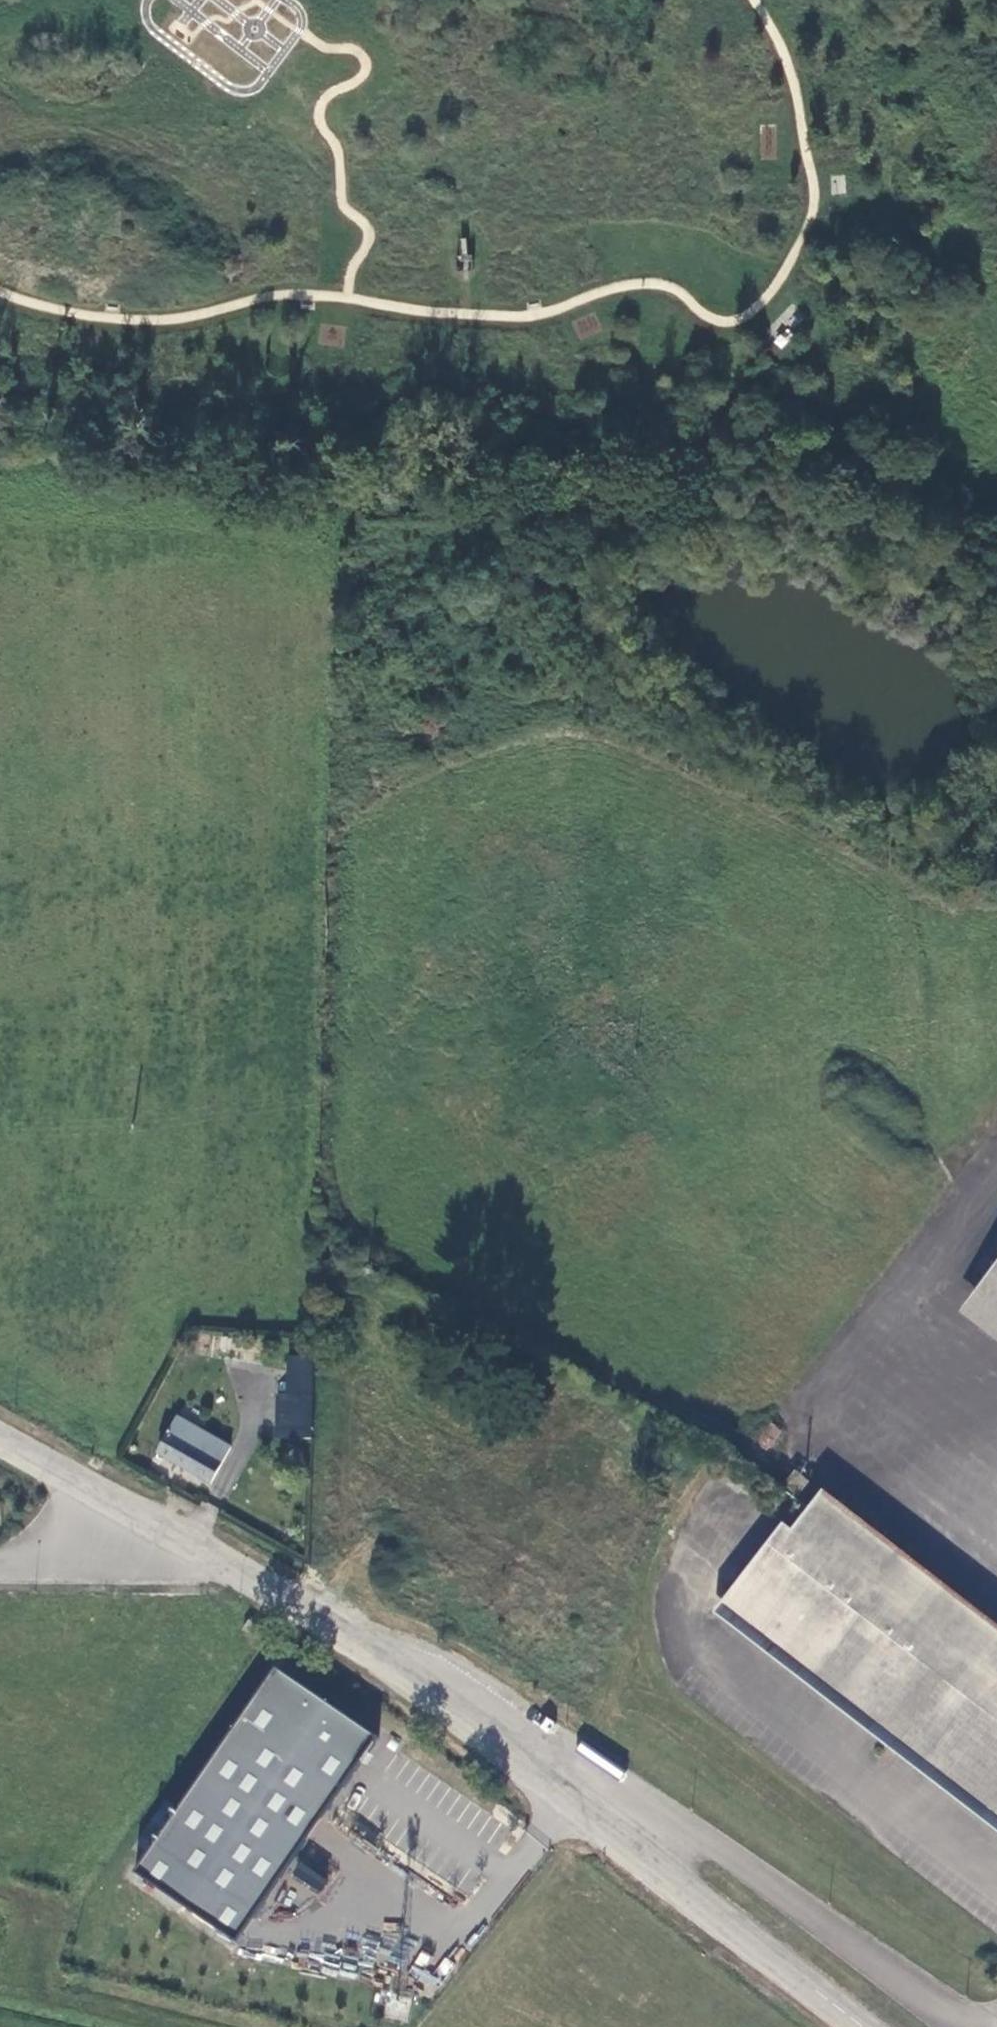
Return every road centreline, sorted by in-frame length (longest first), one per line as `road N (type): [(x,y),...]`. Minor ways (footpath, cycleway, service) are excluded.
road 1 (unclassified): [(0,1437),(302,1607),(463,1710),(864,2026)]

